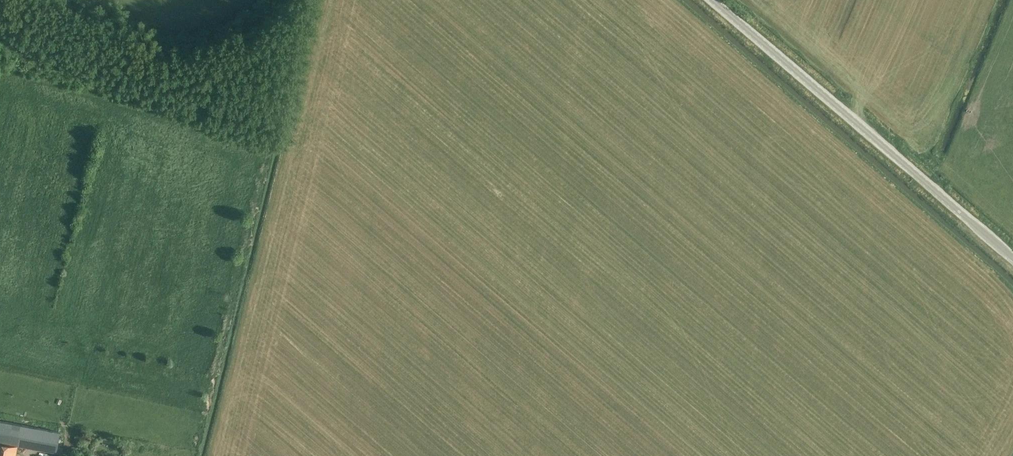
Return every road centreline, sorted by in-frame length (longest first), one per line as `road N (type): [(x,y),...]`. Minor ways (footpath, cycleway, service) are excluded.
road 1 (unclassified): [(1012,251),(720,0)]

